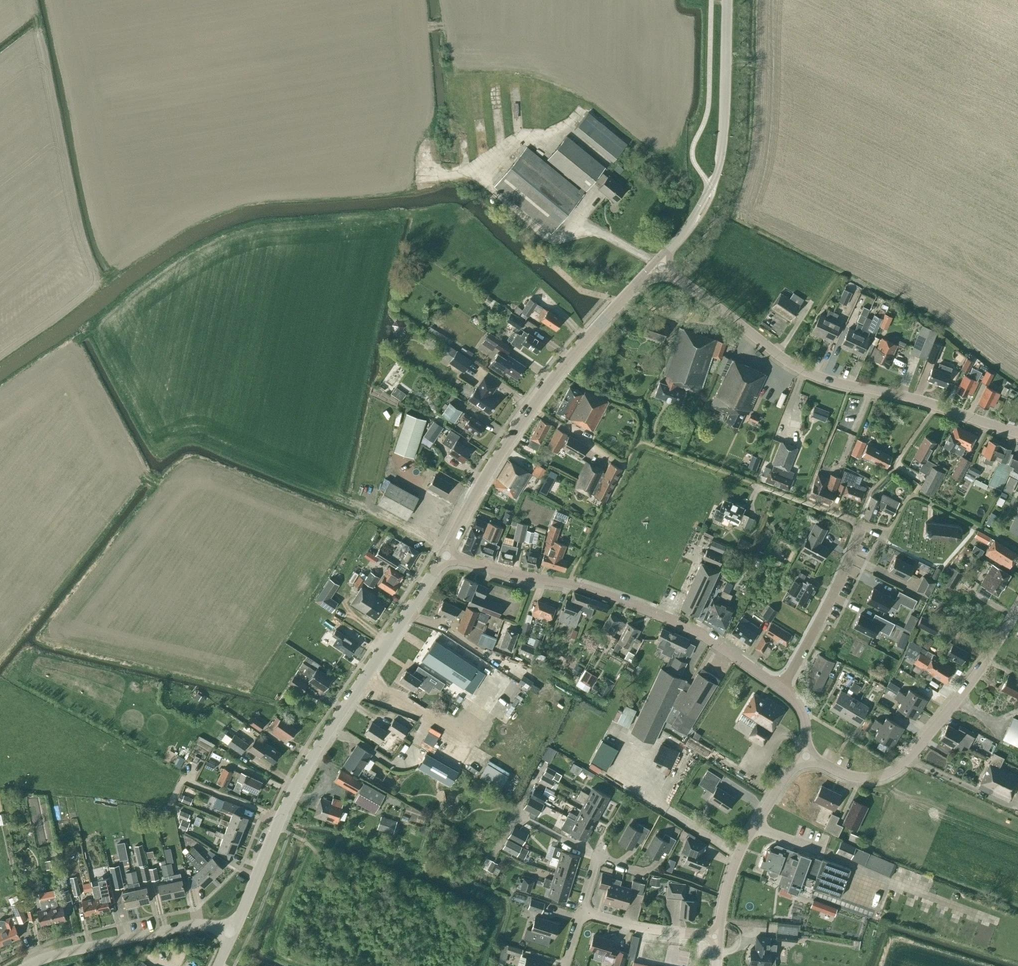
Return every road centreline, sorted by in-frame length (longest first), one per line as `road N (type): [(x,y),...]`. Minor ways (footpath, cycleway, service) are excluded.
road 1 (tertiary): [(233,931),(302,773),(444,554)]
road 2 (unclassified): [(1017,434),(805,372),(657,263)]
road 3 (unclassified): [(783,688),(685,625),(628,603),(444,554)]
road 4 (tertiary): [(444,554),(531,408),(657,263)]
road 5 (residential): [(805,751),(844,775),(874,777),(901,767),(1017,613)]
road 6 (tertiary): [(657,263),(702,208),(717,166),(726,0)]
road 7 (unclassified): [(29,965),(192,927),(233,931)]
road 8 (unclassified): [(718,937),(737,858),(805,751)]
road 9 (residential): [(783,688),(861,525)]
road 10 (residential): [(718,937),(581,913)]

